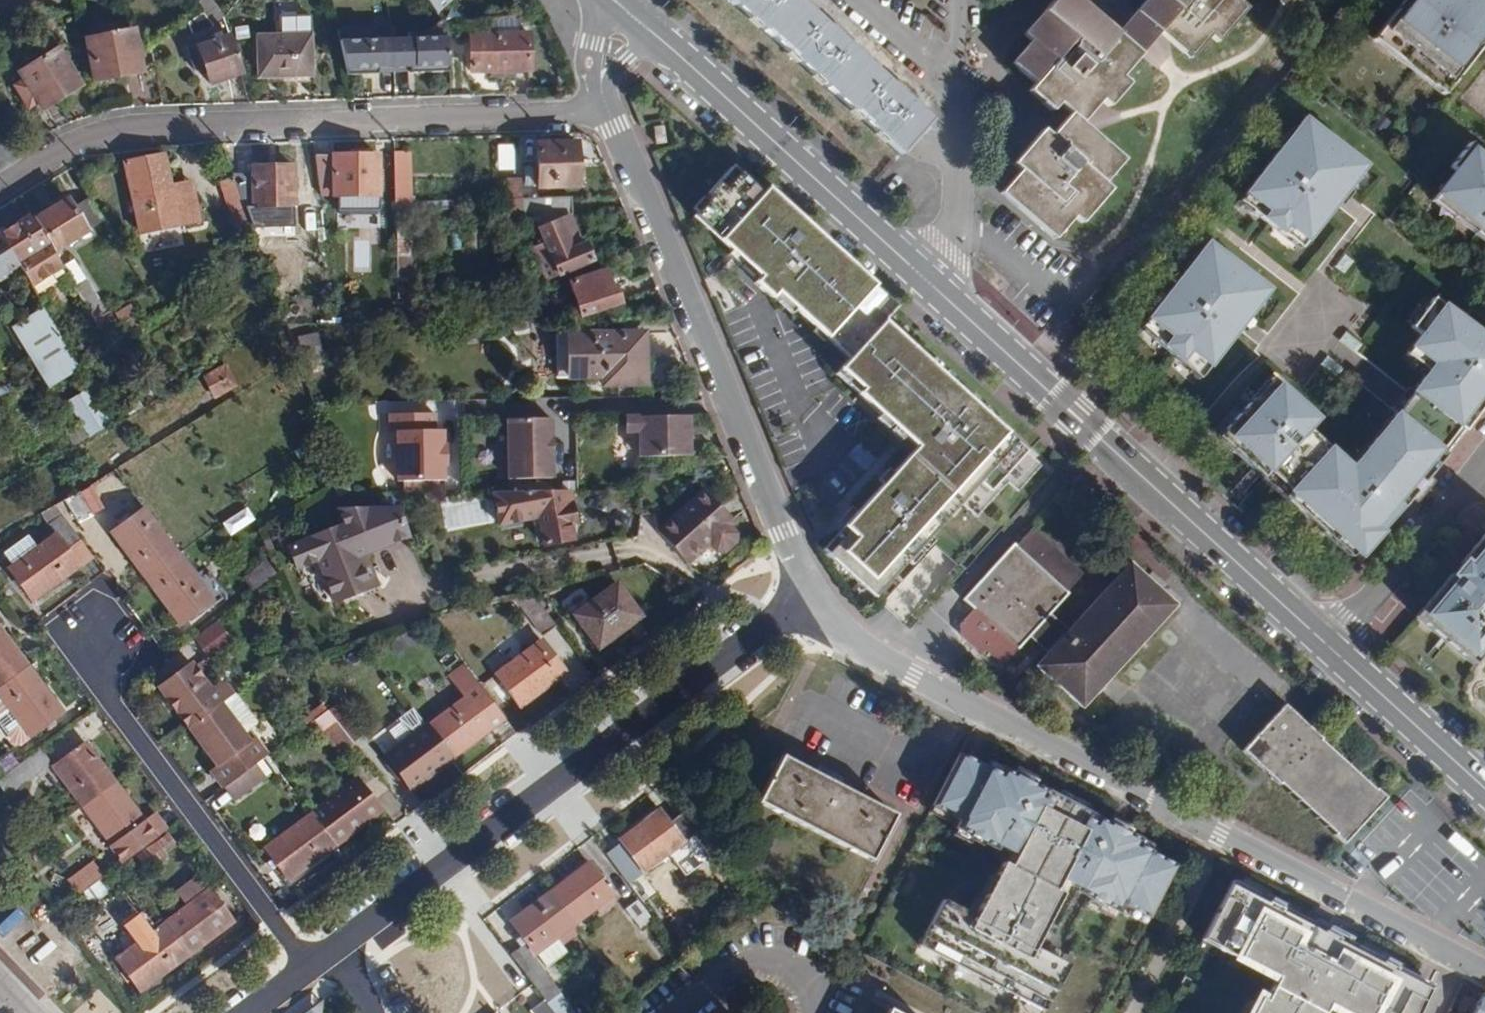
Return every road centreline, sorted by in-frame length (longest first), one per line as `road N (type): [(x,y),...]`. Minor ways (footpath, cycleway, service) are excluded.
road 1 (residential): [(807,597),(841,633),(911,678),(1484,970)]
road 2 (residential): [(807,597),(314,967)]
road 3 (residential): [(23,173),(103,131),(607,114)]
road 4 (residential): [(607,114),(708,338),(807,597)]
road 5 (primary): [(942,295),(1328,646)]
road 6 (residential): [(93,634),(99,685),(314,967)]
road 7 (primary): [(672,50),(942,295)]
road 8 (residential): [(1328,646),(1484,469)]
road 9 (residential): [(942,295),(949,274),(954,79)]
road 10 (primary): [(1328,646),(1484,789)]
road 11 (residential): [(809,1012),(799,975),(773,963),(740,967),(679,1012)]
road 12 (residential): [(862,0),(954,79)]

